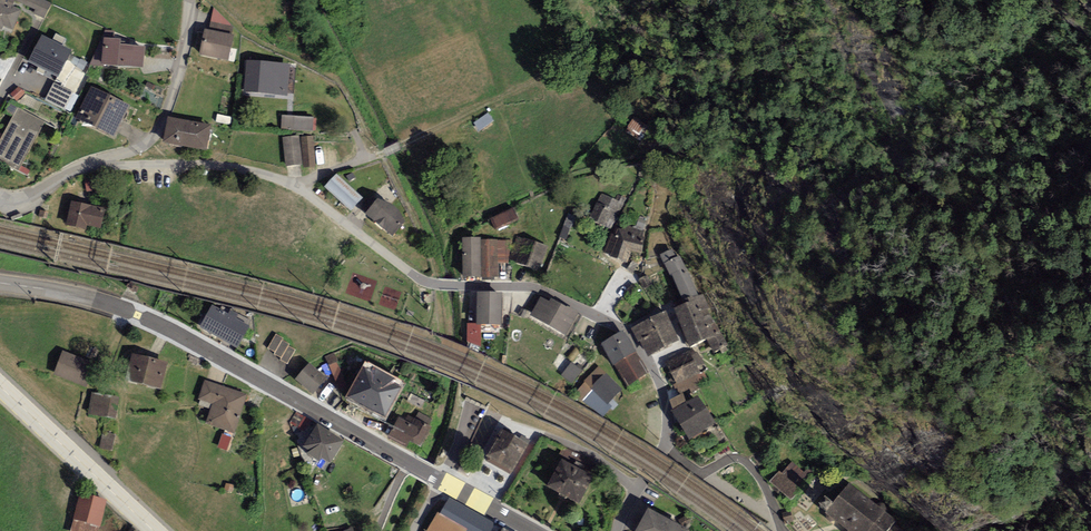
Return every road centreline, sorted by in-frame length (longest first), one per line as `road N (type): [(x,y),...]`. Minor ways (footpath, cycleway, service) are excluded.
road 1 (residential): [(73,171),(193,164),(265,175),(303,191),(422,280),(545,292),(633,339),(663,393),(663,445)]
road 2 (residential): [(535,530),(169,326),(72,294),(0,283)]
road 3 (track): [(303,191),(314,177),(553,76)]
road 4 (residential): [(73,171),(135,150),(158,132),(180,71),(190,0)]
road 5 (primary): [(154,530),(0,387)]
road 6 (residential): [(663,445),(701,472),(744,461),(770,495),(782,530)]

